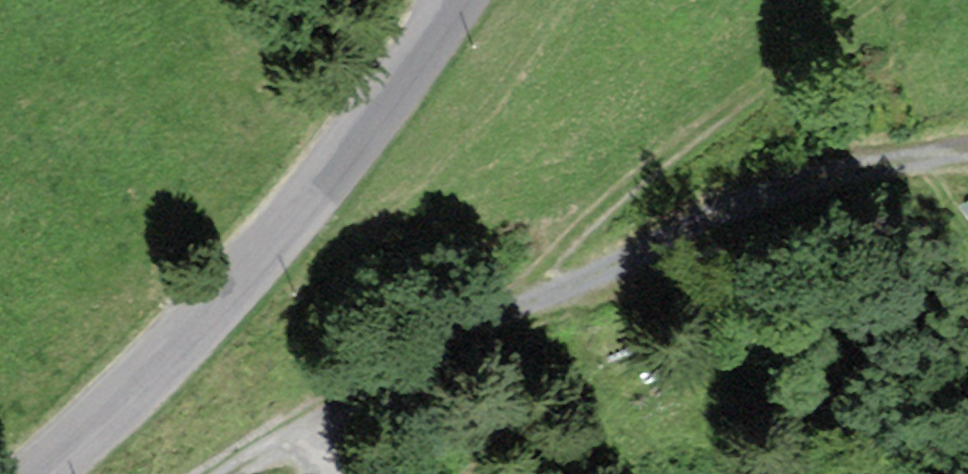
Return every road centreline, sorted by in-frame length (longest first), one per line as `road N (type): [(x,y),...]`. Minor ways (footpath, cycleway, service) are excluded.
road 1 (track): [(967,146),(768,199),(334,414)]
road 2 (tertiary): [(453,0),(341,157),(200,326),(37,473)]
road 3 (track): [(865,0),(735,99),(406,377)]

